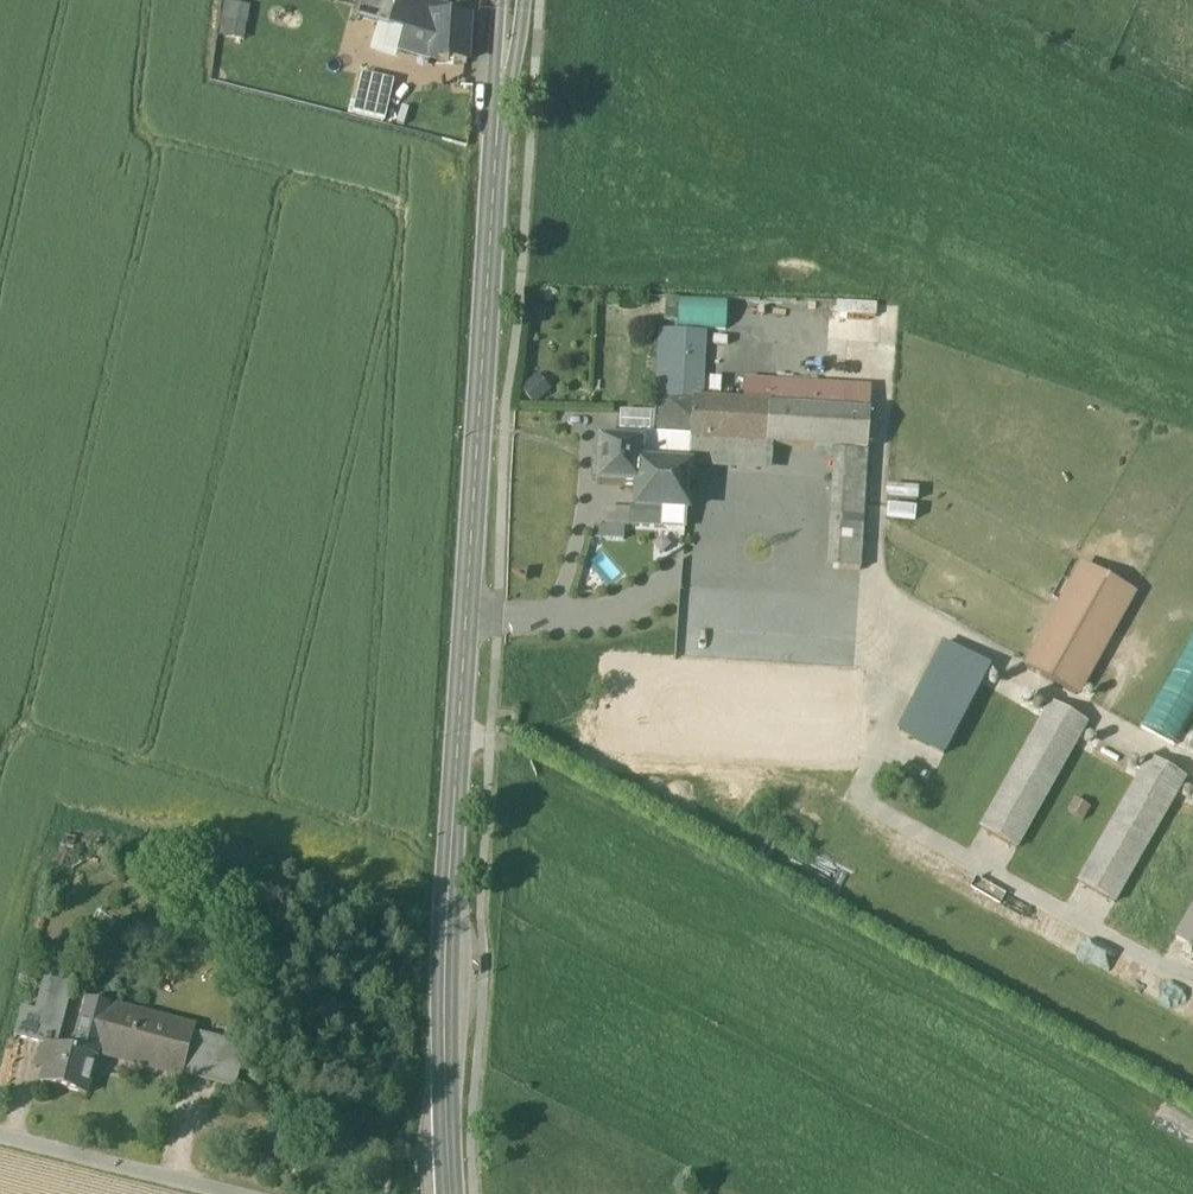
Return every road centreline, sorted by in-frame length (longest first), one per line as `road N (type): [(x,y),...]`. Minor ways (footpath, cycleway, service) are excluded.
road 1 (secondary): [(451,1193),(446,968),(509,0)]
road 2 (track): [(895,603),(1192,769)]
road 3 (residential): [(227,1193),(0,1137)]

